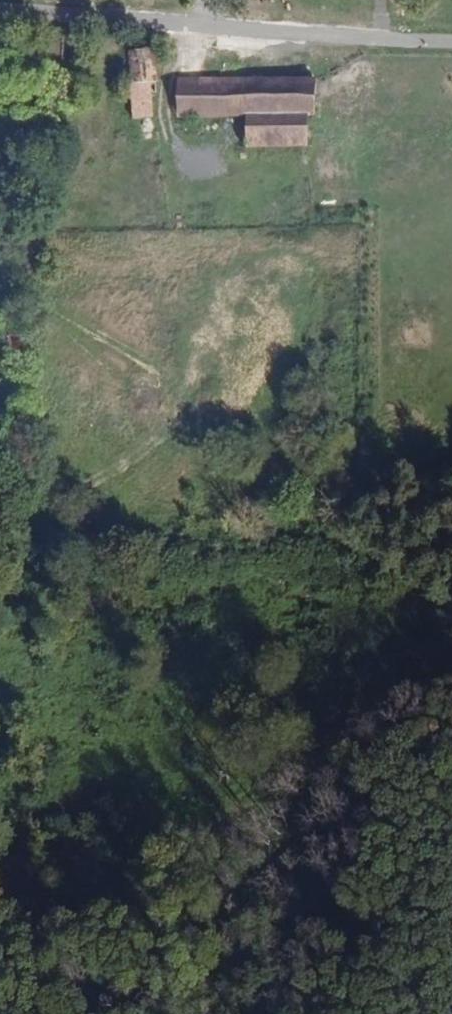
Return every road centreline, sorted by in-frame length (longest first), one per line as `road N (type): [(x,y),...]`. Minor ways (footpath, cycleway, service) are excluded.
road 1 (unclassified): [(451,40),(0,8)]

